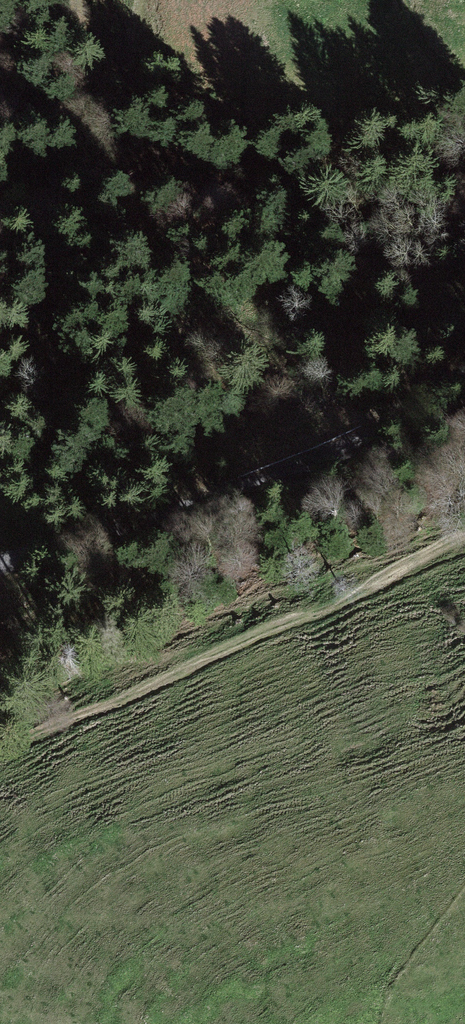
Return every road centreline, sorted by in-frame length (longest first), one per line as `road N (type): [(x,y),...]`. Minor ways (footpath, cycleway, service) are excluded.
road 1 (track): [(0,751),(398,577),(464,535)]
road 2 (unclassified): [(464,377),(395,425),(269,481),(0,568)]
road 3 (track): [(0,184),(145,166),(159,155),(165,136),(157,0)]

